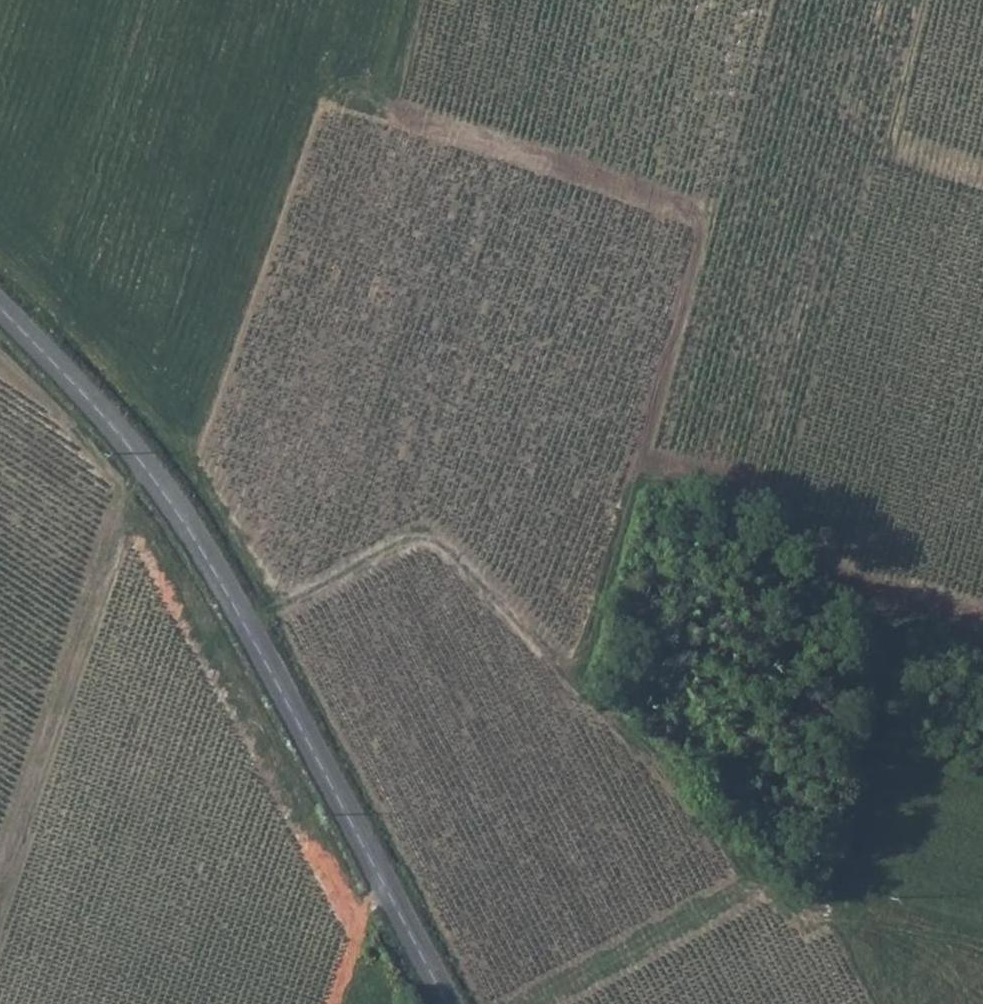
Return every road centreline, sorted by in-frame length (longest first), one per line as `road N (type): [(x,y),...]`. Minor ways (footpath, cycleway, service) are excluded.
road 1 (track): [(246,632),(411,536),(550,664),(566,656),(639,463),(704,228),(328,100)]
road 2 (track): [(639,463),(730,475),(898,623),(827,911),(793,914),(738,878),(525,1003)]
road 3 (tertiary): [(444,1003),(194,542),(112,430),(0,313)]
road 4 (track): [(142,467),(118,512),(0,870)]
road 5 (track): [(923,0),(891,146),(982,177)]
road 6 (track): [(384,891),(333,1003)]

